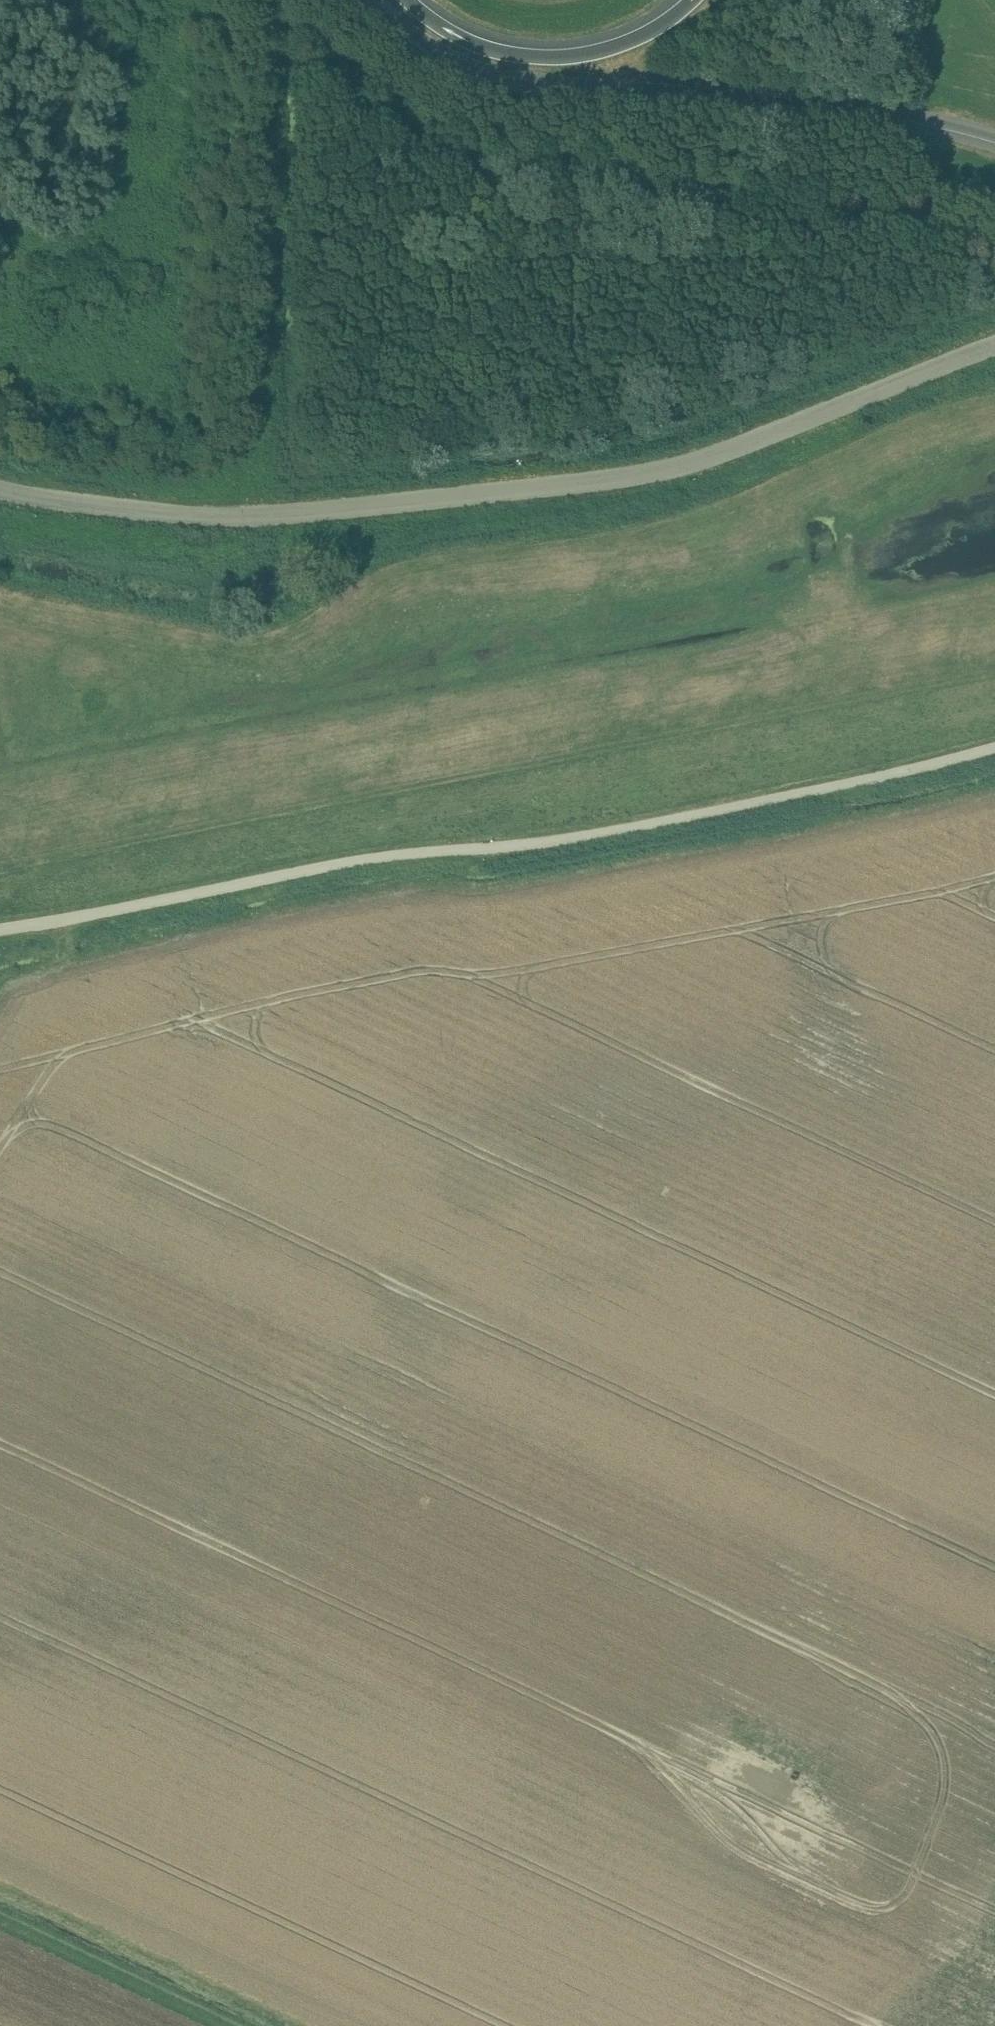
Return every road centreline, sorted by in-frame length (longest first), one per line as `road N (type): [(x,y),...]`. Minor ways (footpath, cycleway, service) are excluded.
road 1 (unclassified): [(994,347),(706,463),(612,484),(227,525),(0,494)]
road 2 (unclassified): [(0,930),(381,857),(544,844),(994,750)]
road 3 (motorway): [(372,0),(402,33),(478,72),(849,110),(994,137)]
road 4 (motorway): [(684,0),(618,43),(535,57),(459,37),(403,0)]

